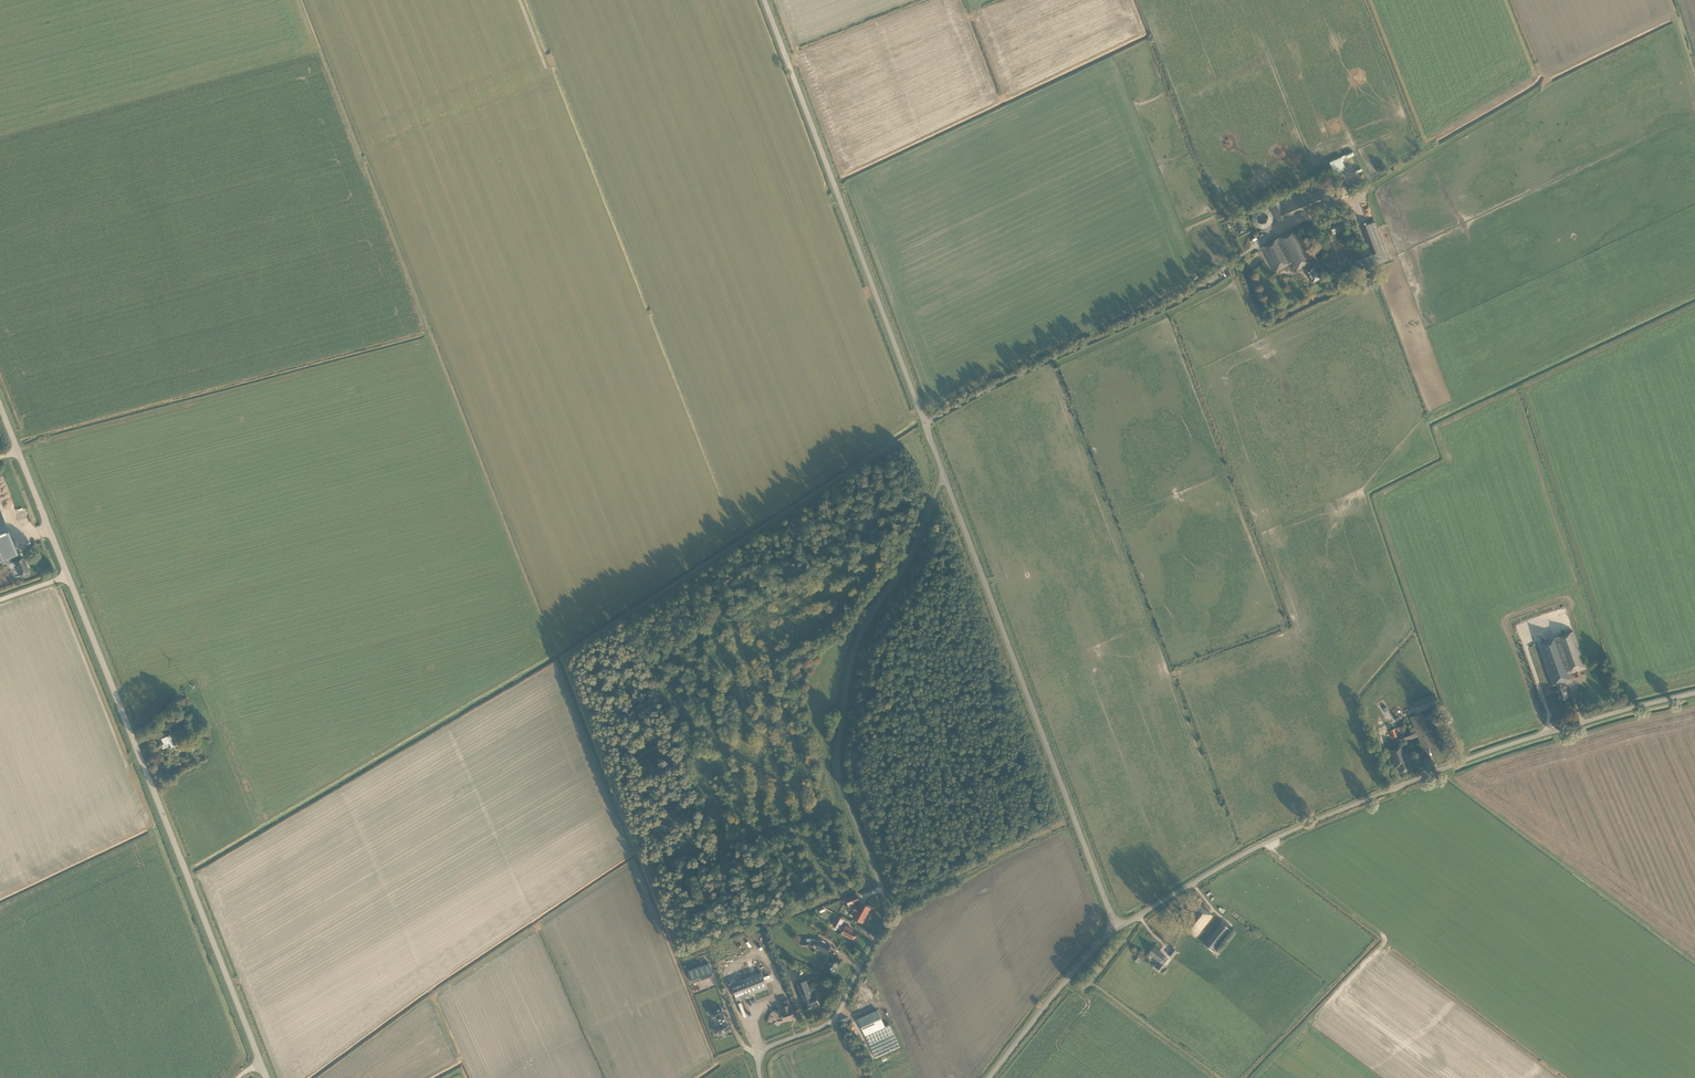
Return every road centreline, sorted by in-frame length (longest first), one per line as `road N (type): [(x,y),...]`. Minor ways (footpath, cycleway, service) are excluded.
road 1 (tertiary): [(267,1077),(0,406)]
road 2 (unclassified): [(944,481),(913,552),(863,632),(843,718),(841,783),(884,894),(884,922),(837,1013),(762,1050),(761,1077)]
road 3 (tertiary): [(1115,928),(1312,822),(1511,745),(1694,694)]
road 4 (unclassified): [(944,481),(764,0)]
road 5 (unclassified): [(944,481),(1115,928)]
road 6 (tertiary): [(989,1077),(1115,928)]

